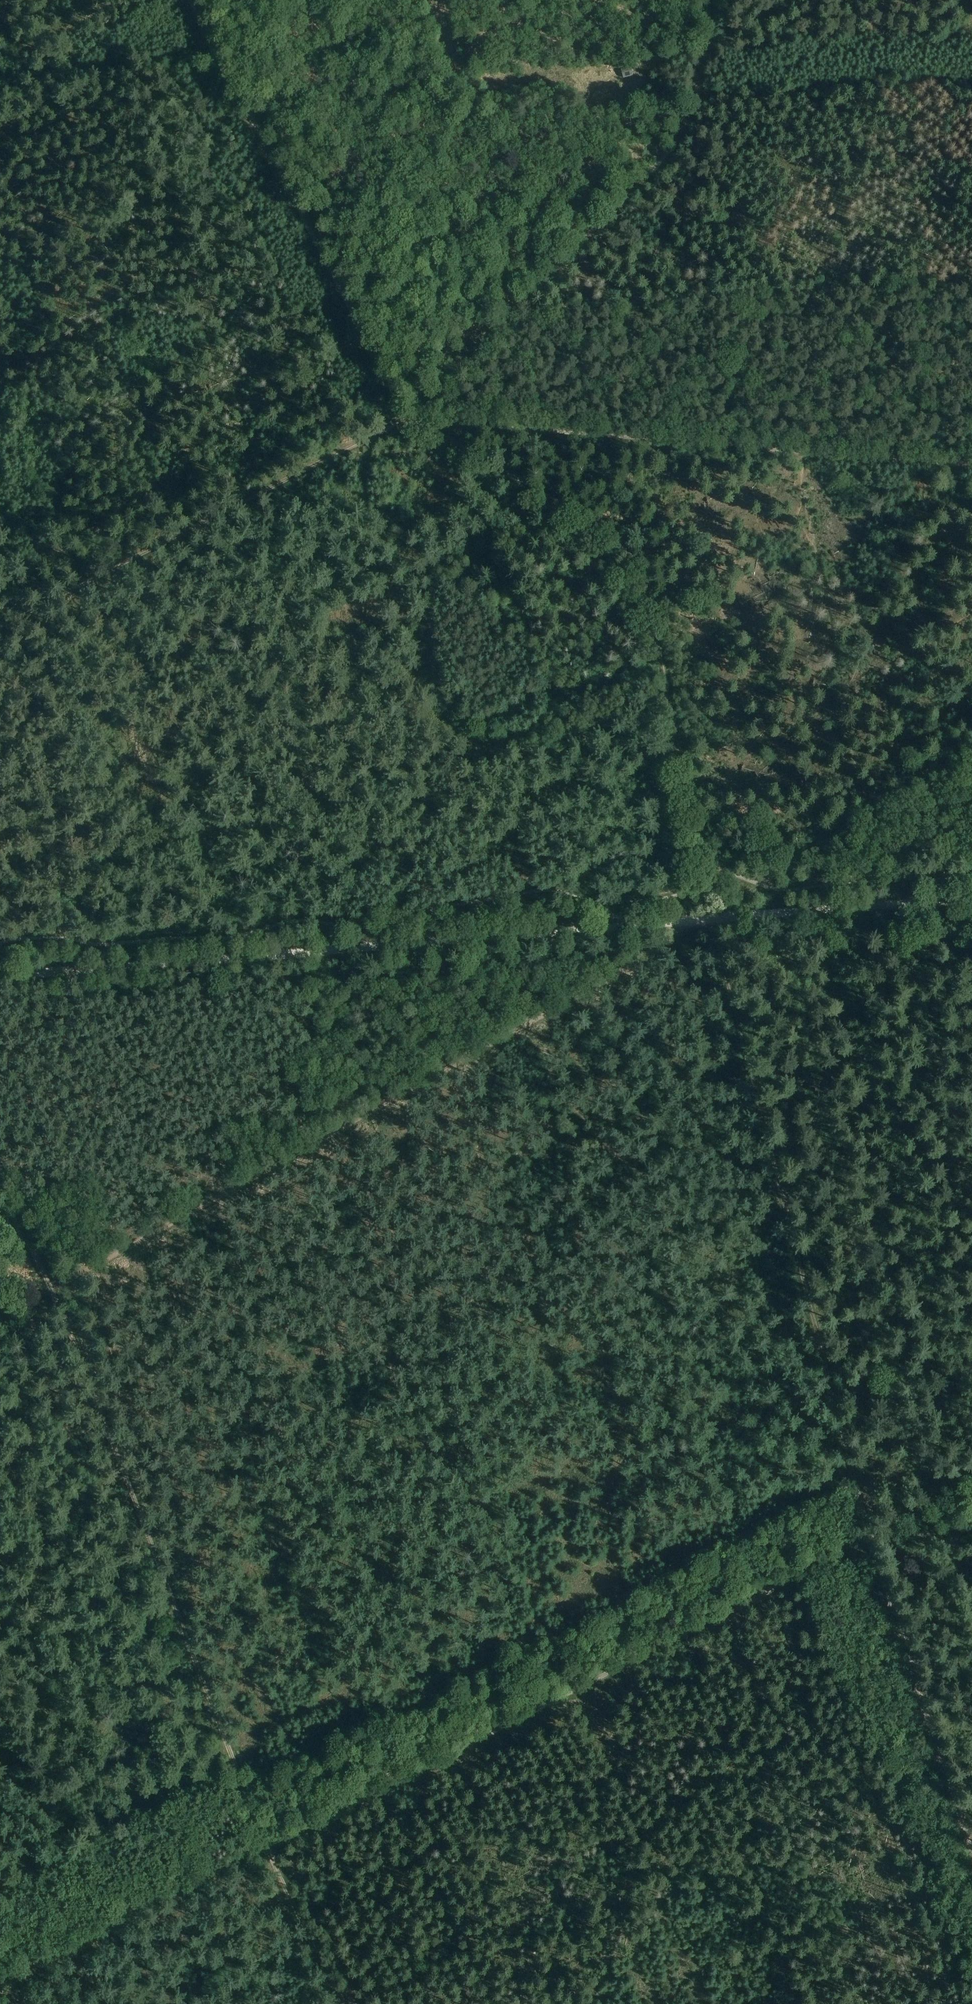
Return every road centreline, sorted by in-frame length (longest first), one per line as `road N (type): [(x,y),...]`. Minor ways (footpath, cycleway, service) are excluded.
road 1 (track): [(871,1535),(709,918),(639,573),(617,544),(397,404),(189,0)]
road 2 (track): [(971,1475),(876,1527),(868,1540),(0,1984)]
road 3 (track): [(971,463),(410,418),(669,153),(695,107),(712,0)]
road 4 (track): [(0,976),(971,896)]
road 5 (track): [(0,1192),(49,1288),(268,1848),(346,2003)]
road 6 (track): [(0,1309),(709,918)]
road 7 (track): [(410,418),(0,627)]
road 8 (track): [(868,1540),(971,1858)]

